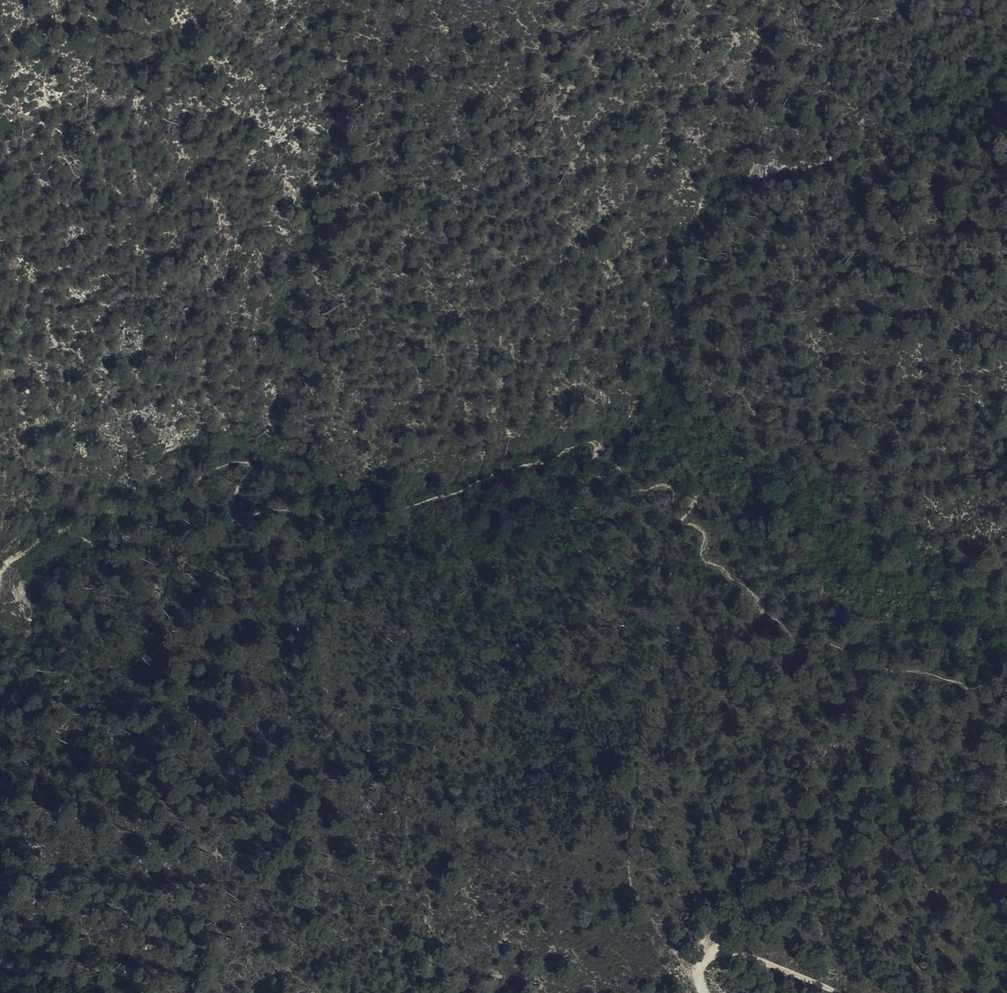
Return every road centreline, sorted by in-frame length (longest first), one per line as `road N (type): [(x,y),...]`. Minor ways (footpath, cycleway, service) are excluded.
road 1 (track): [(705,992),(700,973),(707,959),(727,953),(841,992)]

